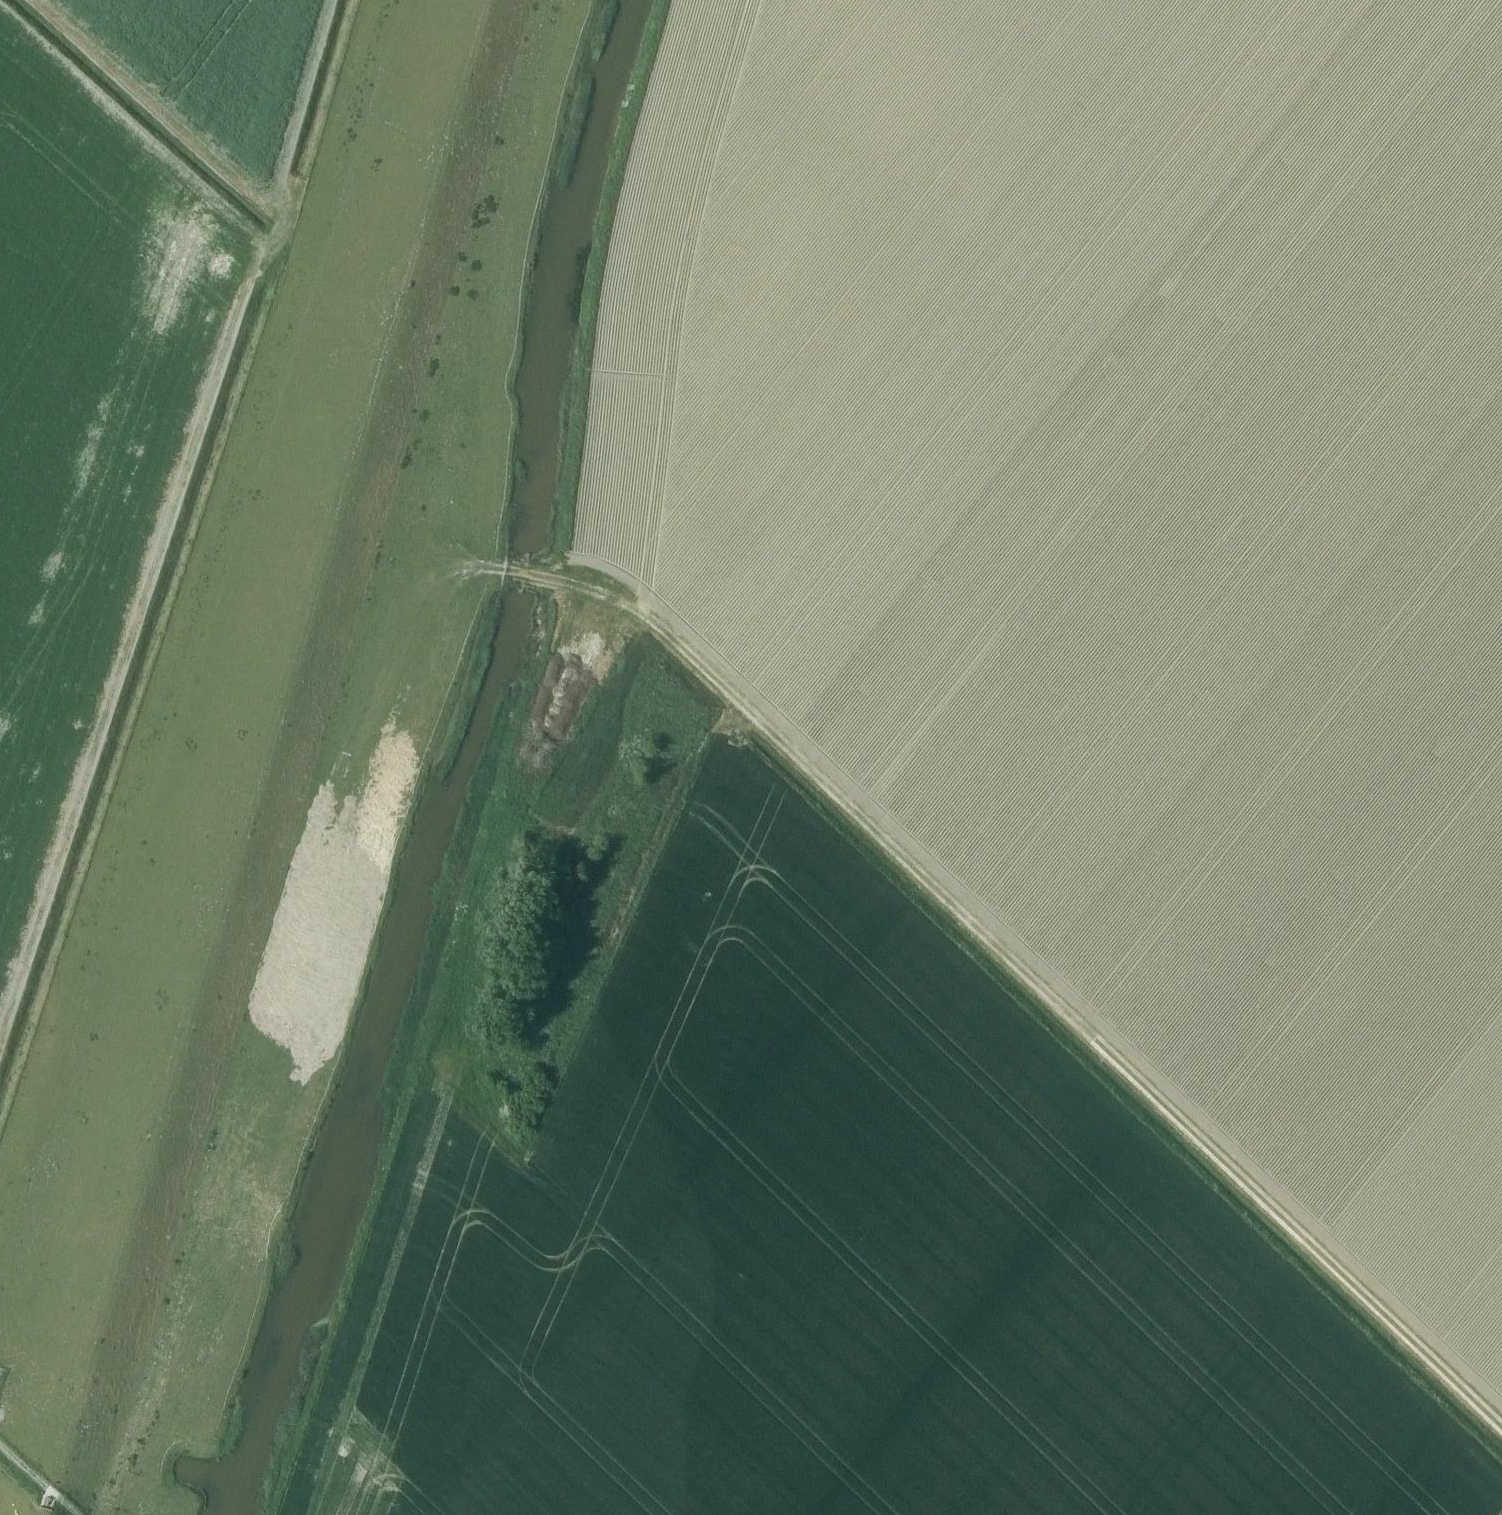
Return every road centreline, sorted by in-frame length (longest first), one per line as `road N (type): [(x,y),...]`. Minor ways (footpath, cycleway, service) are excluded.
road 1 (track): [(506,566),(623,604),(655,627),(1302,1237)]
road 2 (track): [(1501,1427),(1302,1237)]

